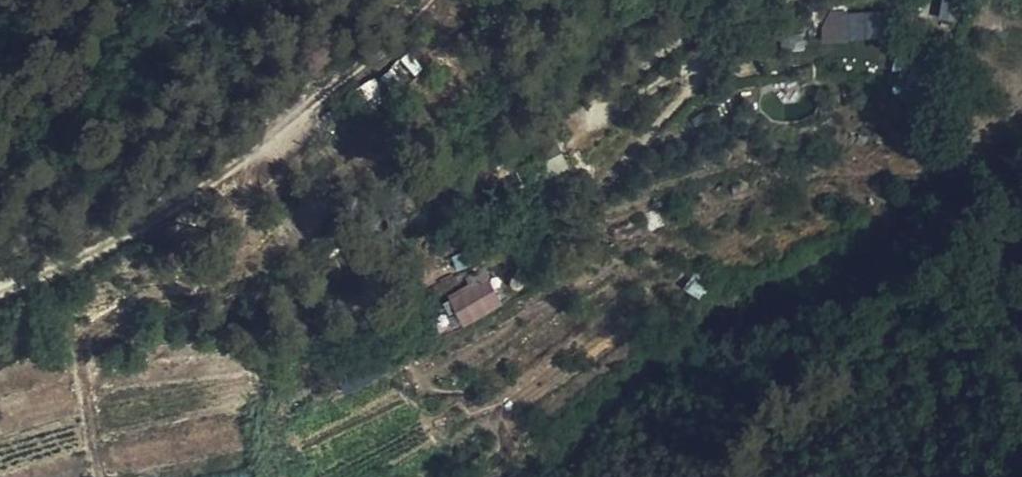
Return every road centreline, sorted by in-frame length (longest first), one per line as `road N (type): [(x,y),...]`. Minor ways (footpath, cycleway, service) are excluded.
road 1 (track): [(0,300),(191,197),(353,77),(428,0)]
road 2 (track): [(795,0),(587,122)]

